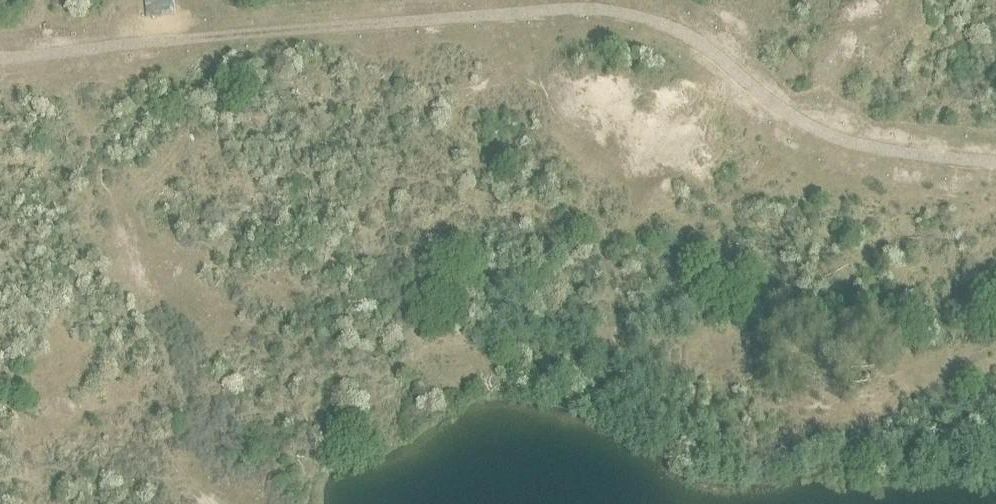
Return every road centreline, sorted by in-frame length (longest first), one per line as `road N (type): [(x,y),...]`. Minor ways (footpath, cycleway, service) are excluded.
road 1 (track): [(995,170),(899,166),(828,144),(676,29),(647,11),(607,4),(0,51)]

